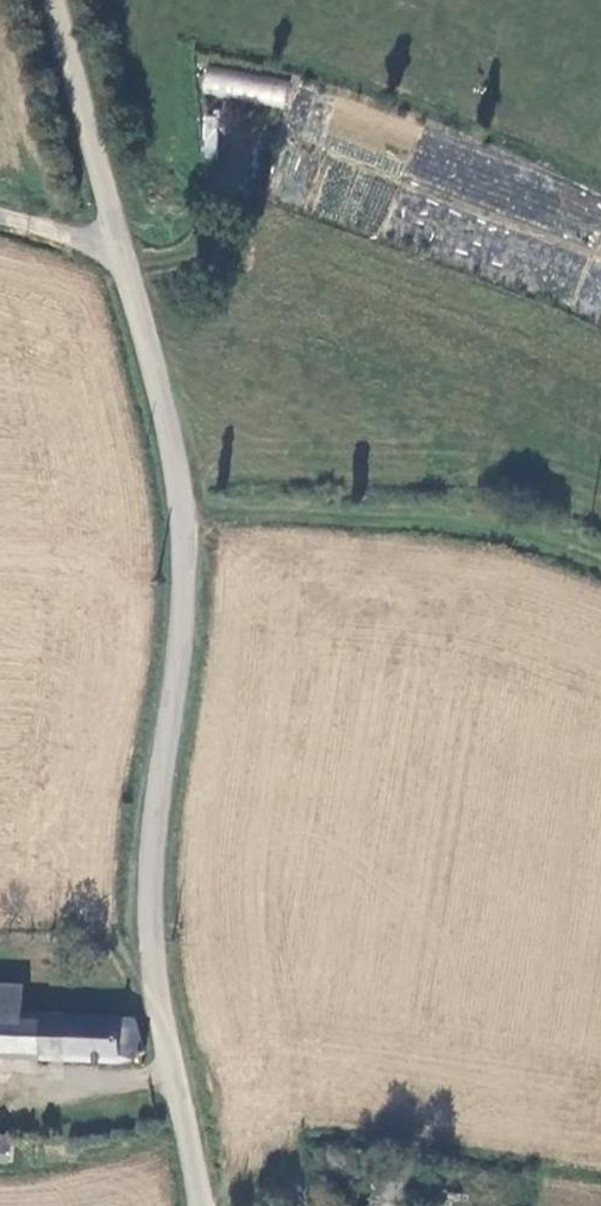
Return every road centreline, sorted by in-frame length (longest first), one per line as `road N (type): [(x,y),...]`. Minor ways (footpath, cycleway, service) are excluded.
road 1 (tertiary): [(192,1205),(170,1104),(156,930),(185,620),(183,507),(120,250)]
road 2 (track): [(183,507),(457,515),(600,555)]
road 3 (tertiary): [(120,250),(55,0)]
road 4 (unclassified): [(120,250),(0,216)]

